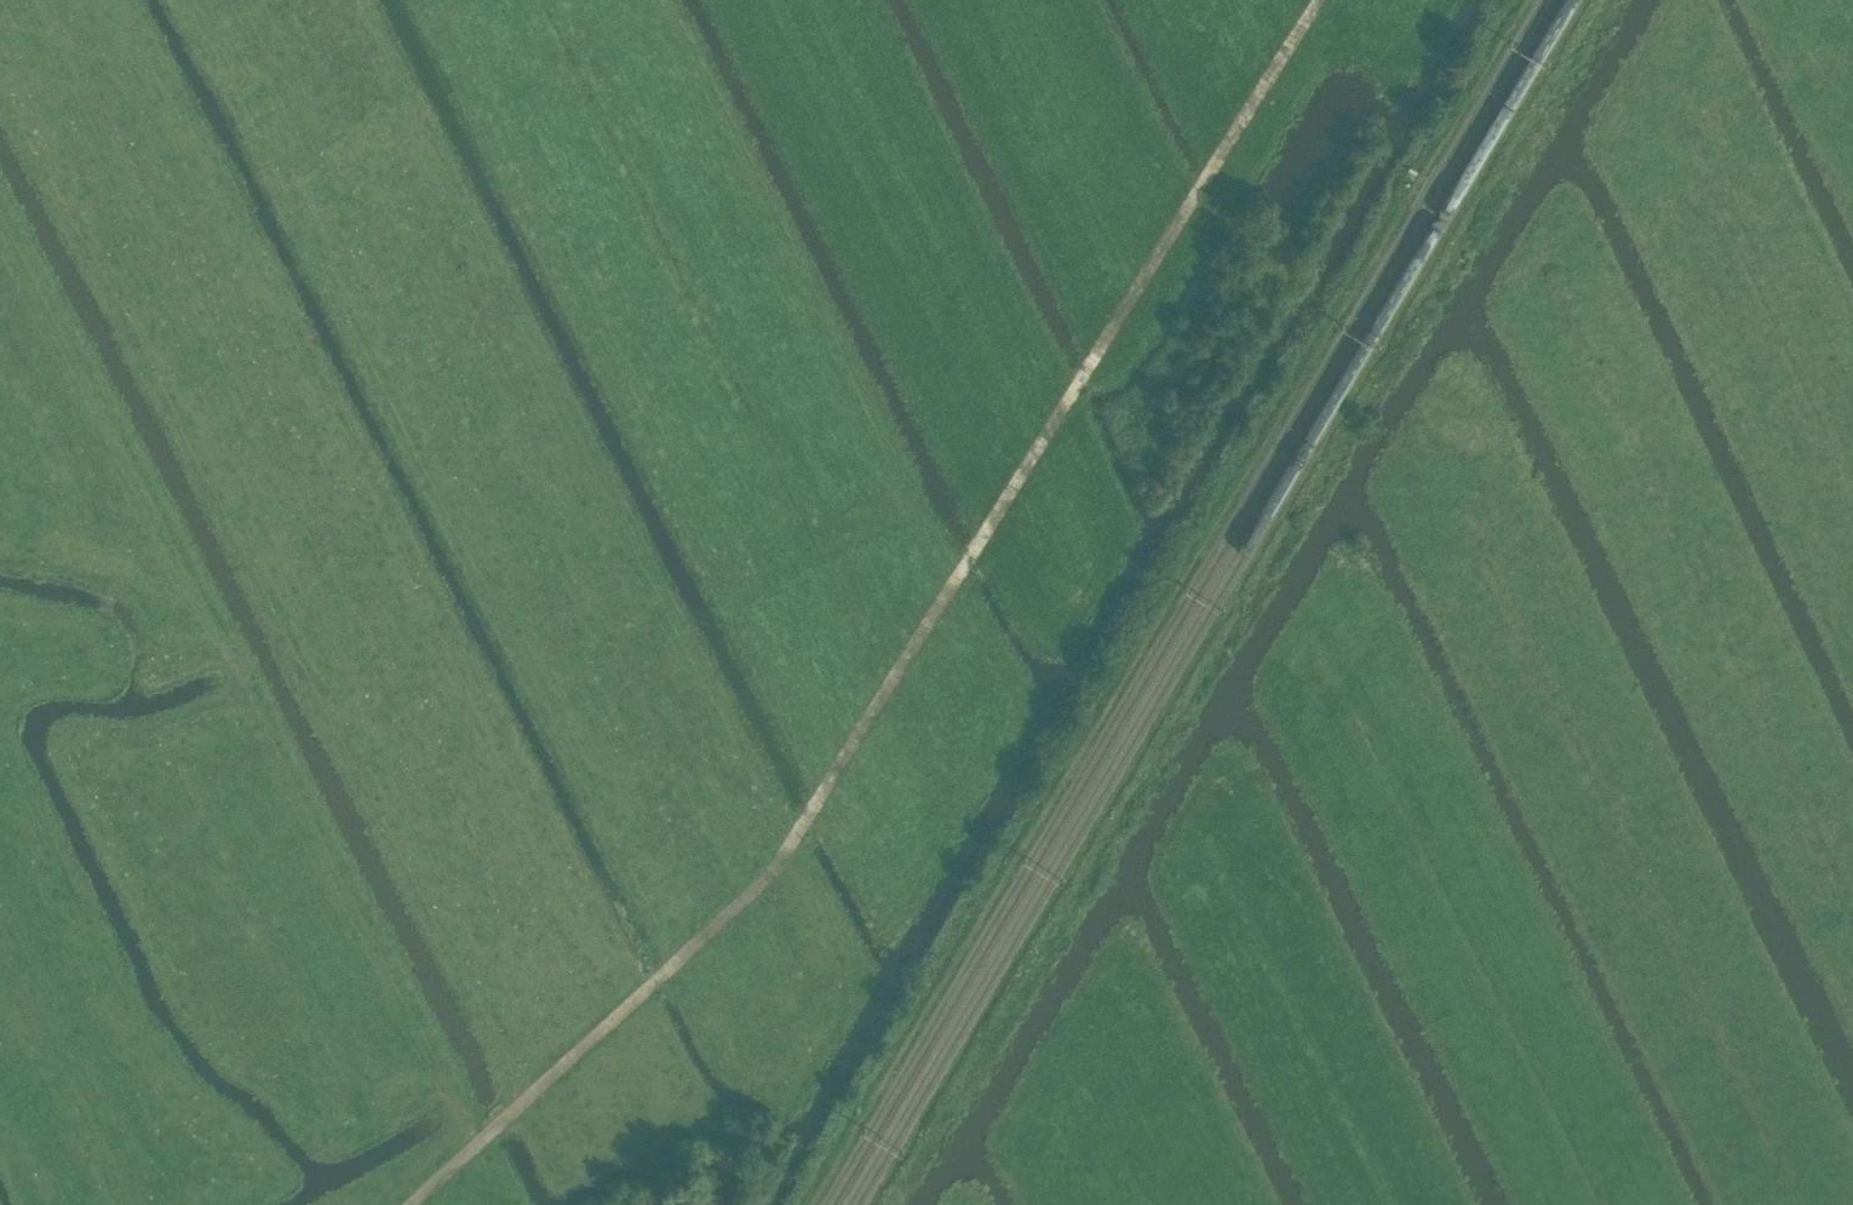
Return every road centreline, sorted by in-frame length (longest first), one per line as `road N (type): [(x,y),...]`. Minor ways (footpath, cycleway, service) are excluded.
road 1 (track): [(414,1204),(794,839),(1319,0)]

